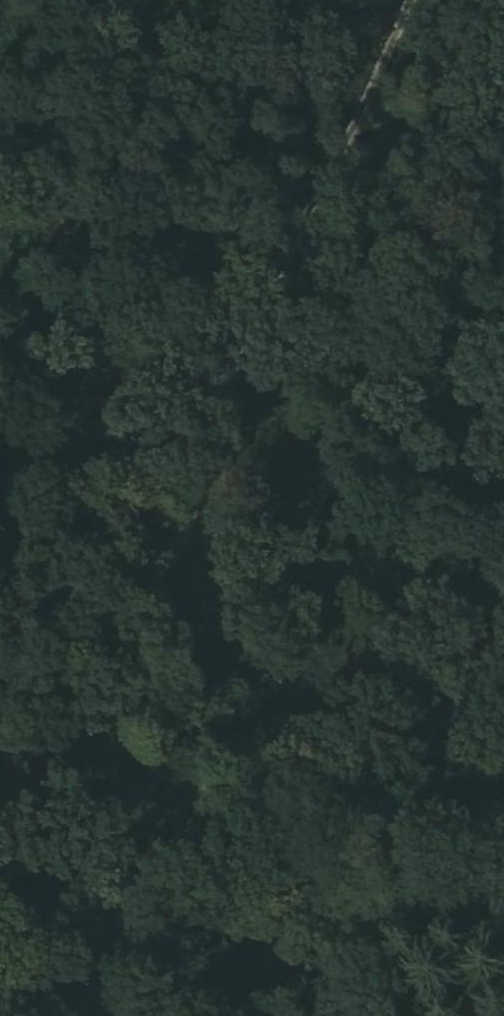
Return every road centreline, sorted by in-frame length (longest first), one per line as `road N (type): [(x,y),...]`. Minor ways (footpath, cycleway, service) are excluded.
road 1 (track): [(67,680),(133,613),(190,525),(205,441),(236,359),(409,0)]
road 2 (track): [(67,680),(221,678),(503,502)]
road 3 (track): [(67,680),(63,536),(34,395),(0,348)]

